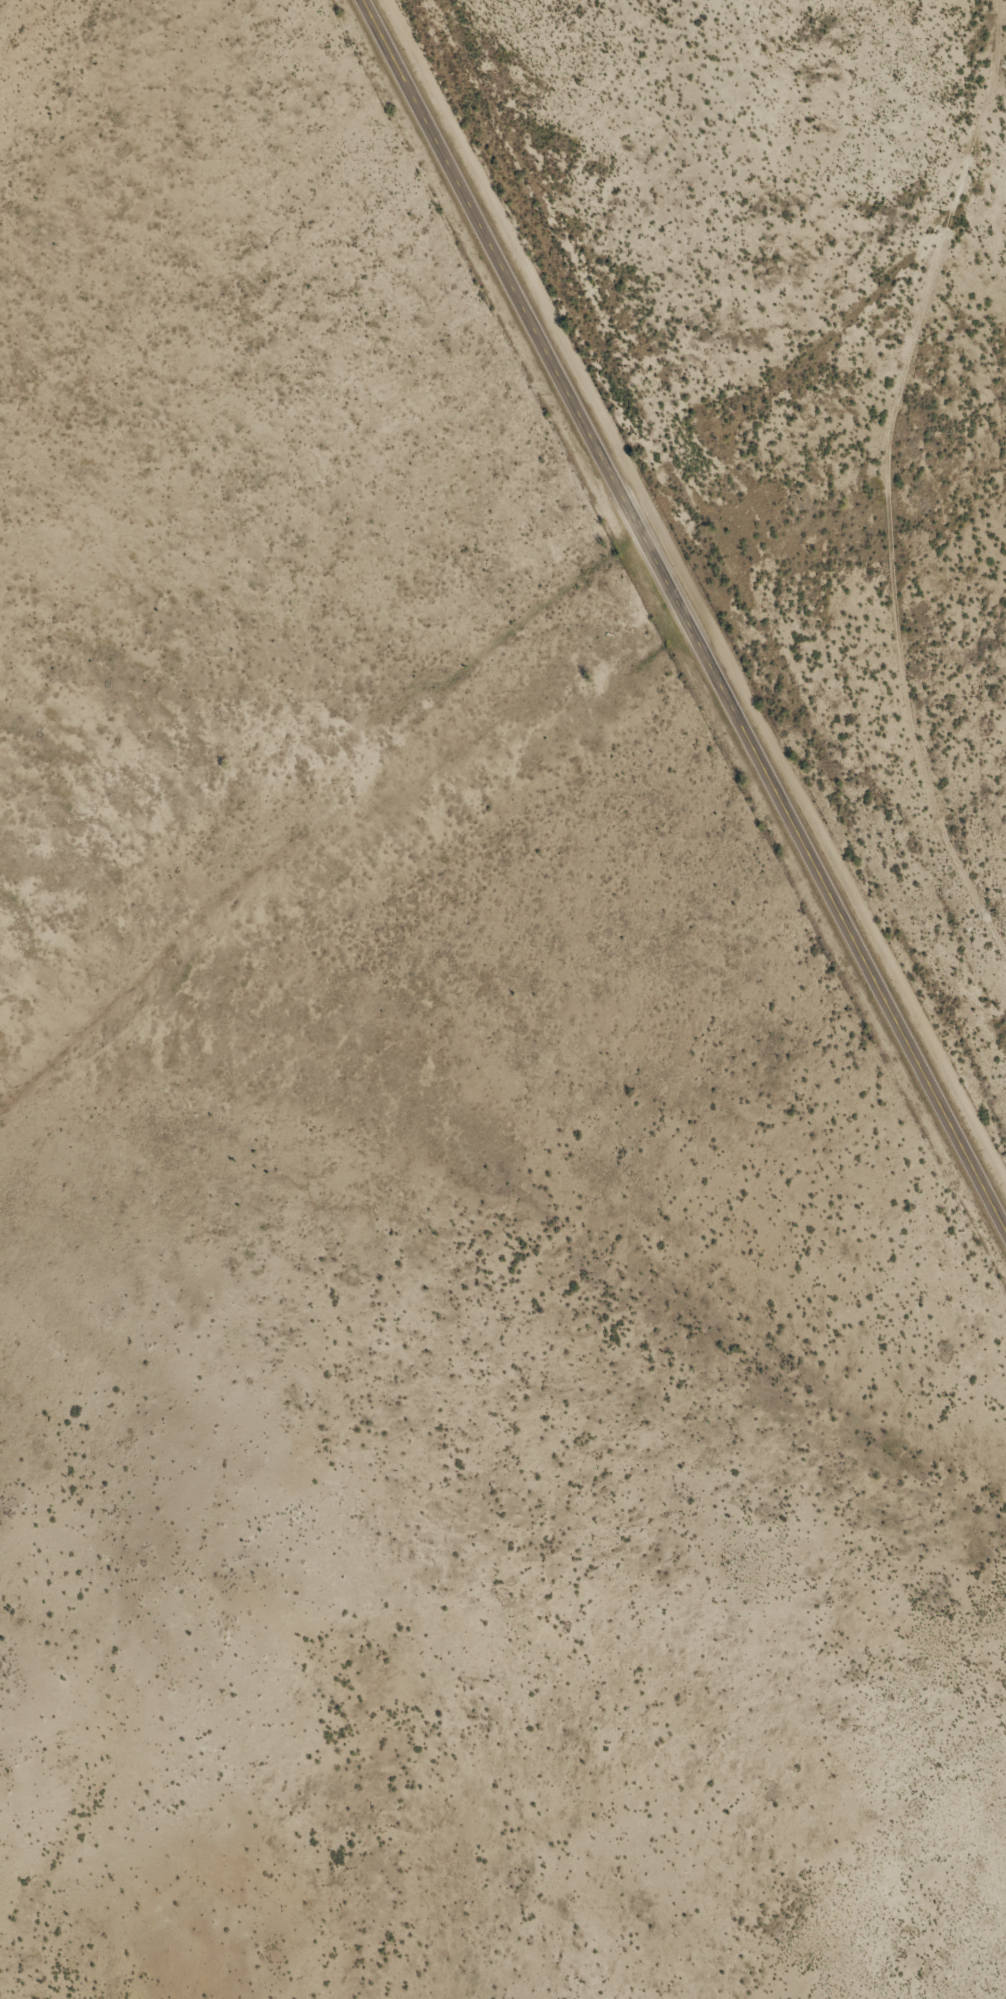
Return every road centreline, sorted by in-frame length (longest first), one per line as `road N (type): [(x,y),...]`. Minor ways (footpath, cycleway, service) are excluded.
road 1 (tertiary): [(364,0),(1005,1226)]

